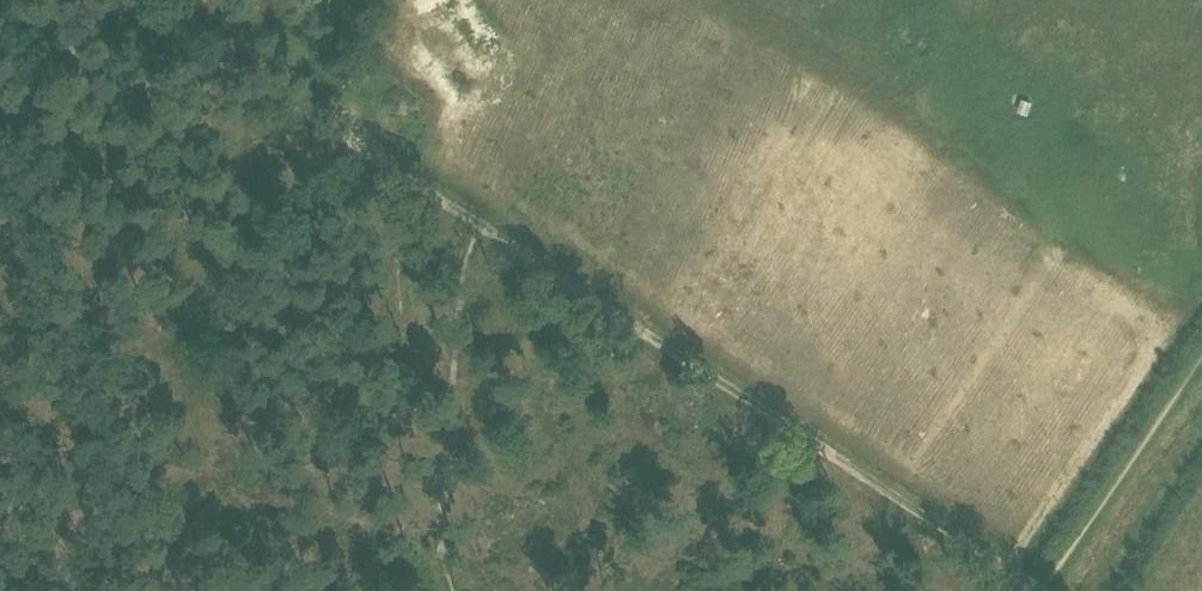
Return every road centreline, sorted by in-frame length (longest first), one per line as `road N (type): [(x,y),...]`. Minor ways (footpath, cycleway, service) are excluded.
road 1 (track): [(323,93),(331,137),(1048,590)]
road 2 (track): [(1043,588),(1201,359)]

